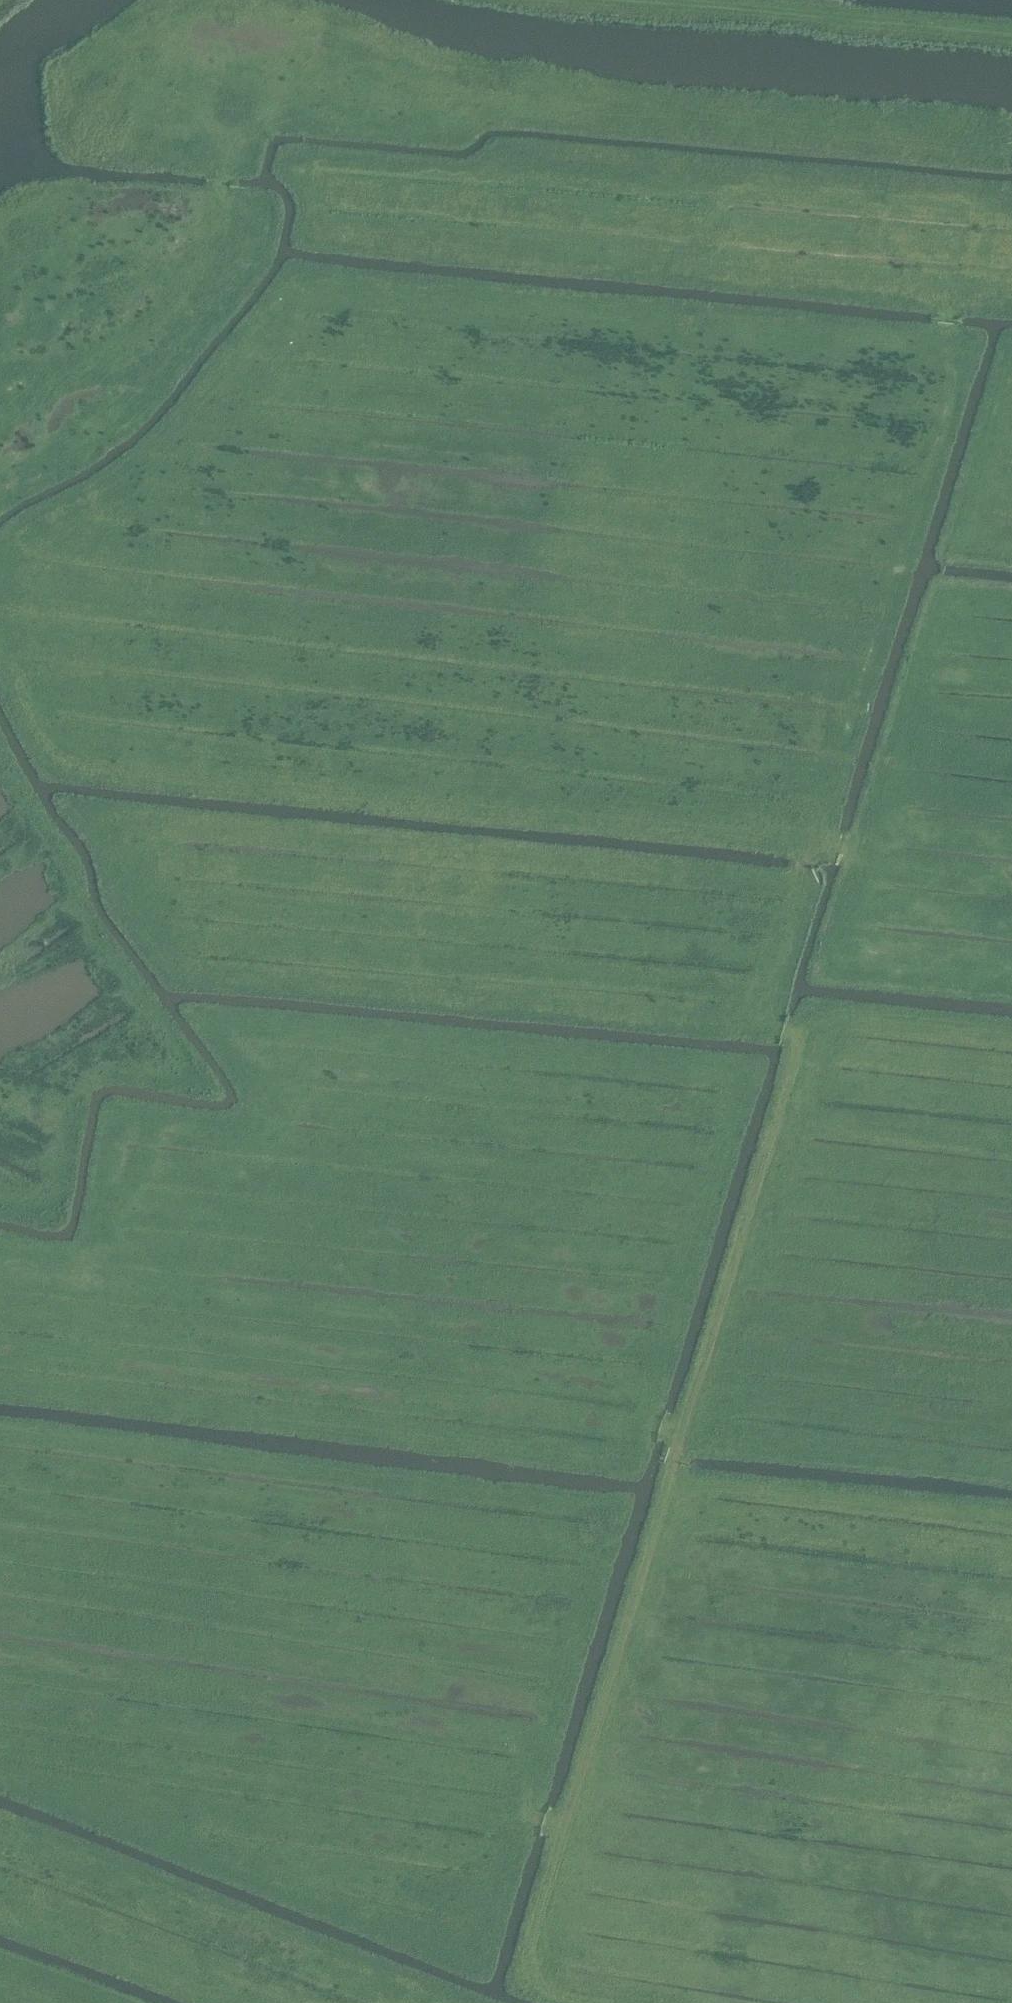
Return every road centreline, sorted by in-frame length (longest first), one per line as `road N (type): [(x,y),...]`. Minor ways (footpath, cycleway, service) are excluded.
road 1 (track): [(0,646),(75,768),(808,839),(758,1016),(802,1034),(525,1975),(597,2002)]
road 2 (track): [(229,153),(197,269),(112,348),(0,408)]

